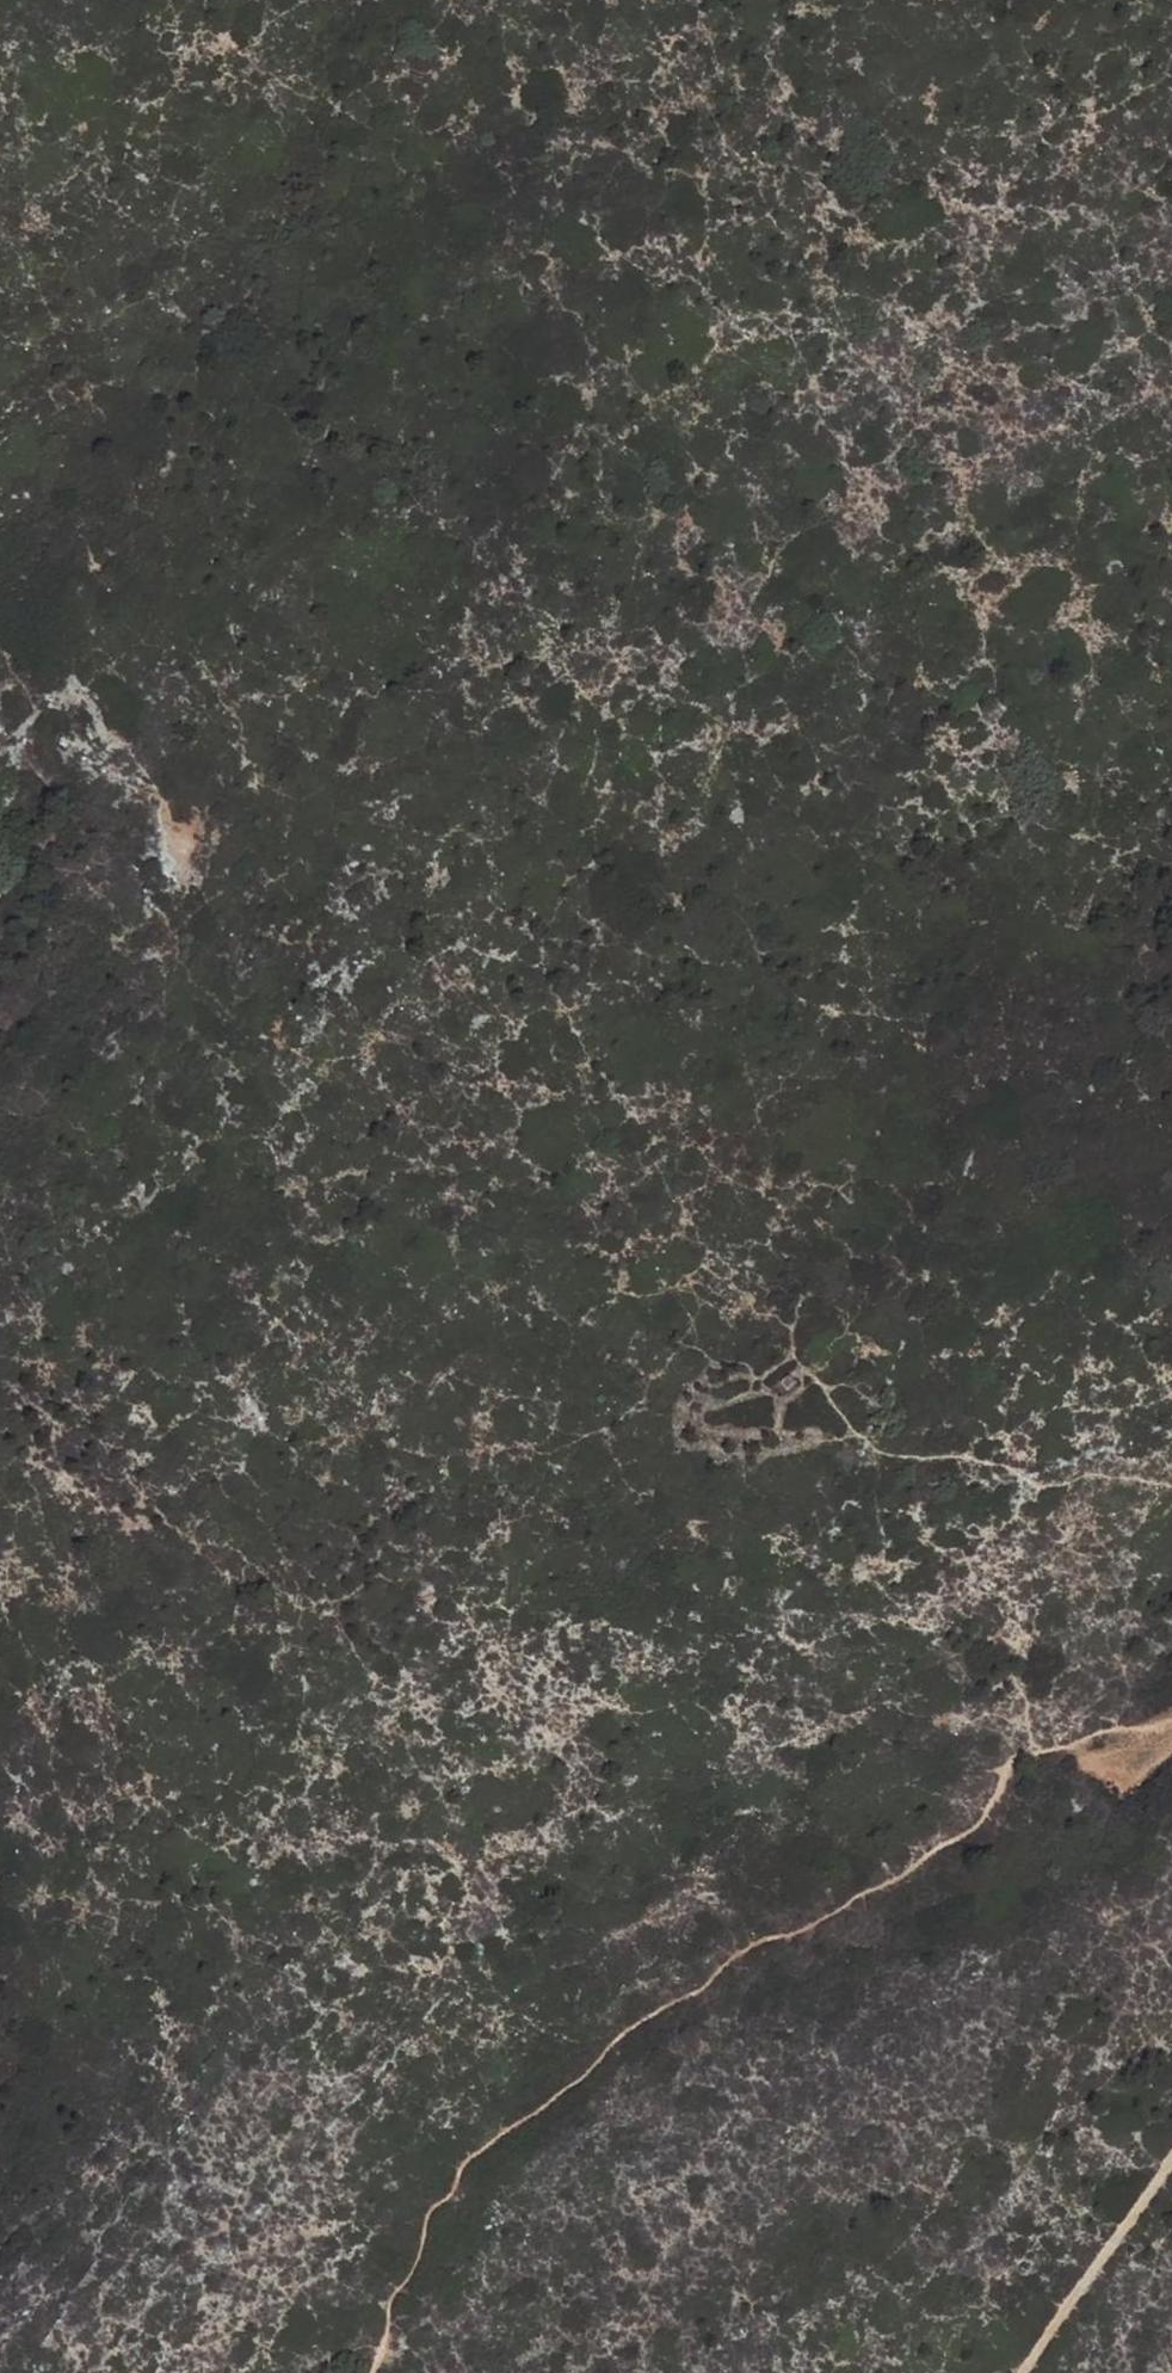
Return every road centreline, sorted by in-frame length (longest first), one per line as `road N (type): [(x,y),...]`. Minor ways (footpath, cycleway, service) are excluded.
road 1 (track): [(1171,2154),(1025,2372)]

